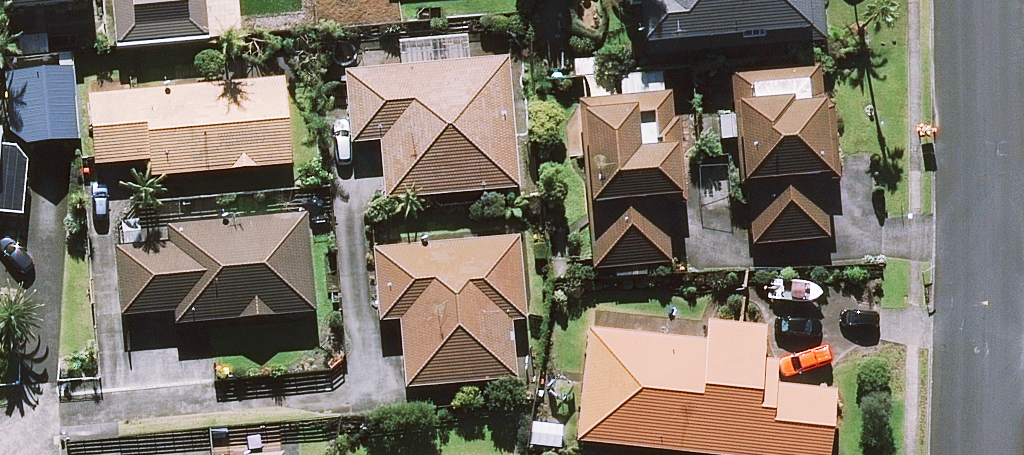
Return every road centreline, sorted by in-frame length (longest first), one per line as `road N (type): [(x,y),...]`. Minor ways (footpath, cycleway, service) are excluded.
road 1 (residential): [(983,0),(985,301)]
road 2 (residential): [(985,301),(981,454)]

